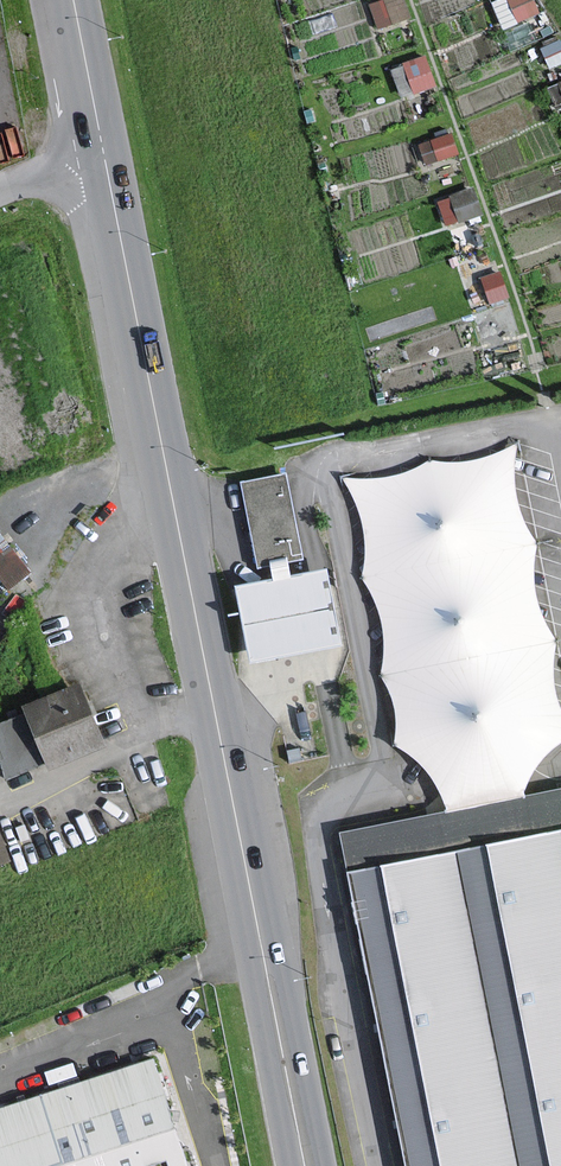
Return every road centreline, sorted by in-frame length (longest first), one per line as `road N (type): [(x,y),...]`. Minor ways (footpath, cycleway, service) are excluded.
road 1 (primary): [(103,152),(304,1165)]
road 2 (primary): [(73,0),(103,152)]

